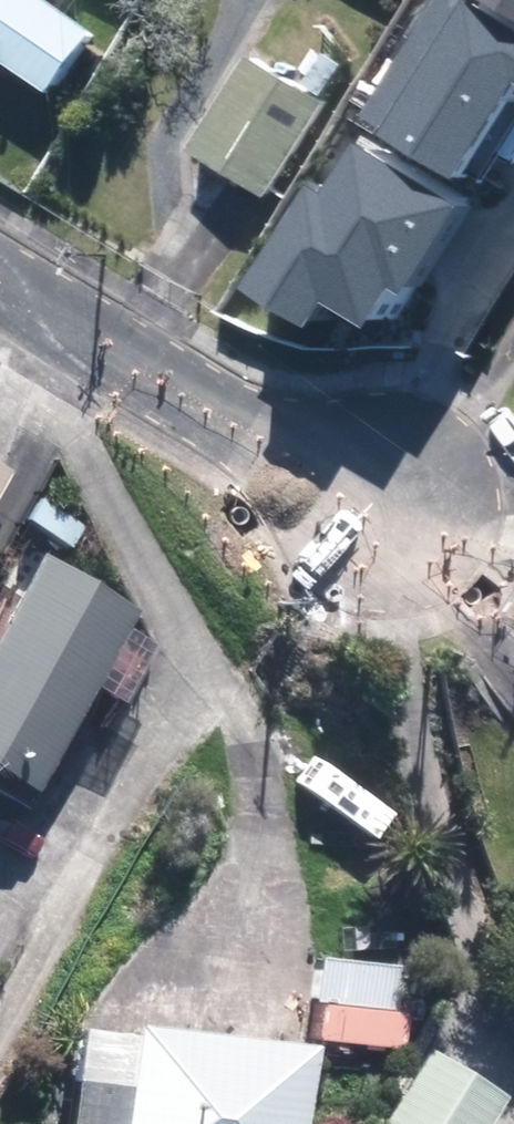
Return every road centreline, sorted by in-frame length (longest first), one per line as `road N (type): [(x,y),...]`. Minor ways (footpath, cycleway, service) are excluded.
road 1 (residential): [(399,512),(0,276)]

